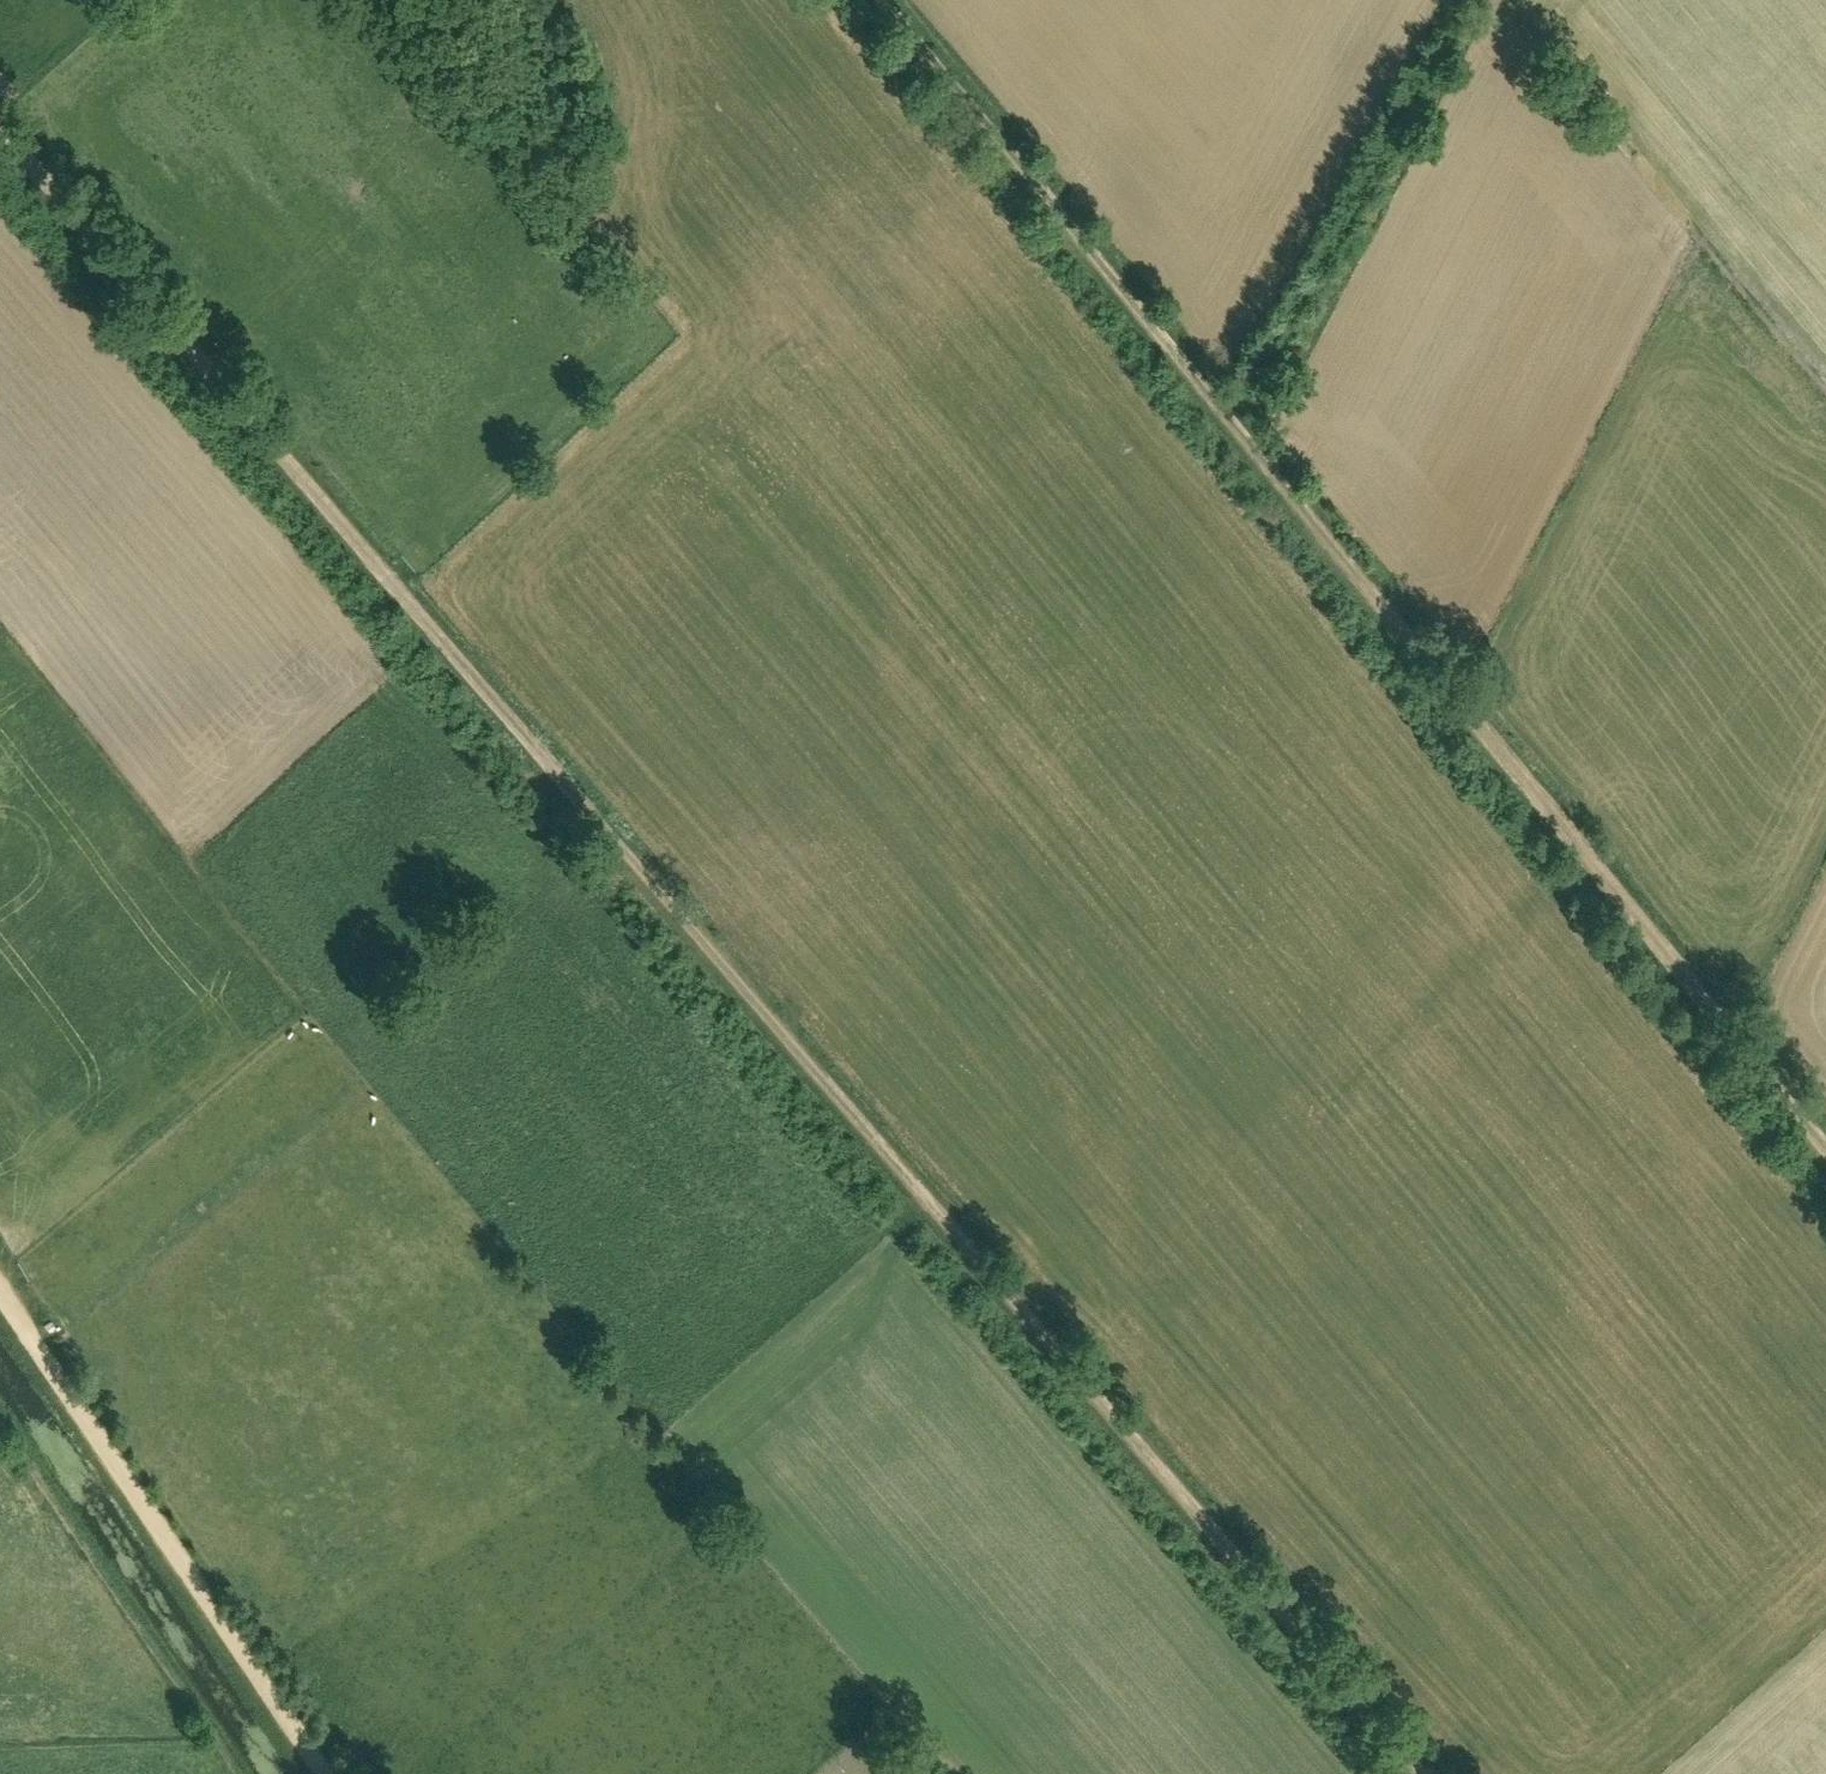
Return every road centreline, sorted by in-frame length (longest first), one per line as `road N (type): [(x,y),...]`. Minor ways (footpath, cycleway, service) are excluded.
road 1 (track): [(1420,1773),(0,132)]
road 2 (track): [(1825,1147),(888,0)]
road 3 (track): [(0,1292),(328,1773)]

